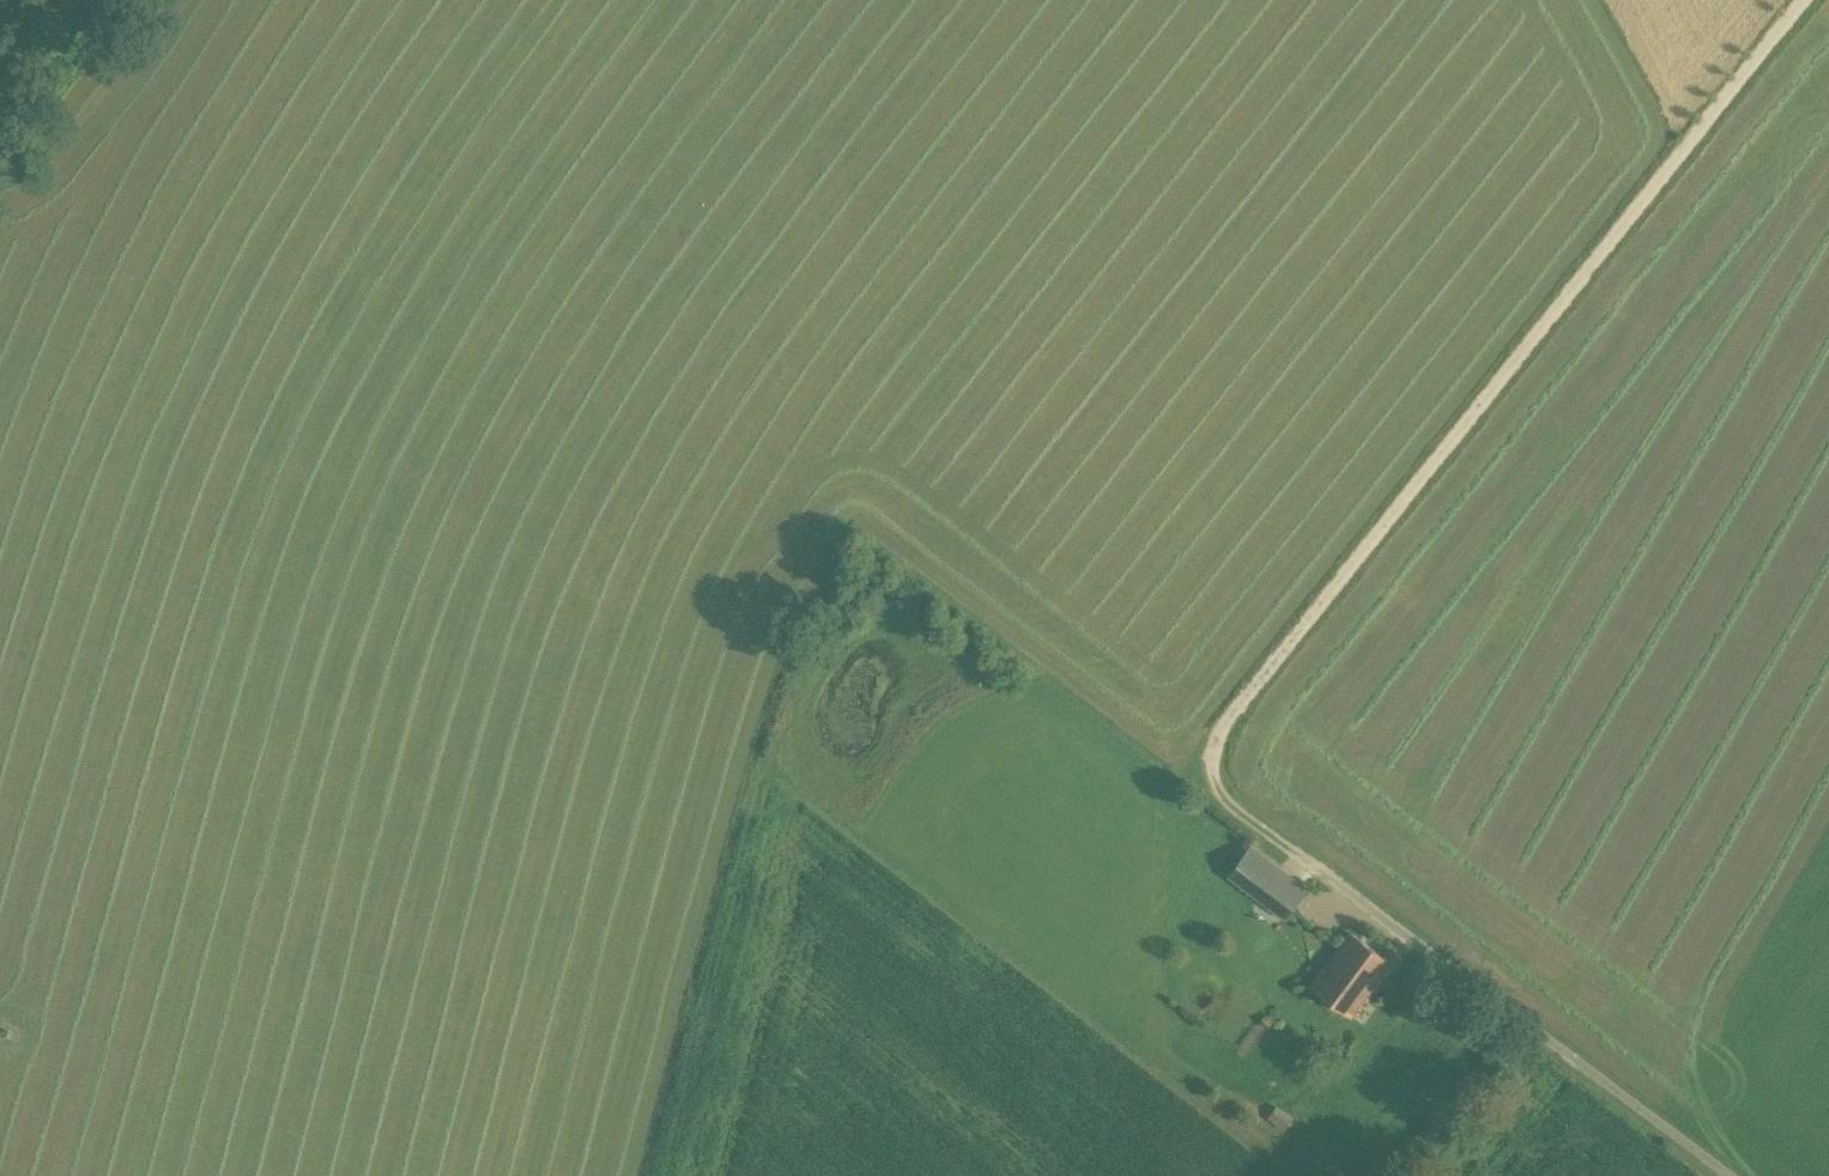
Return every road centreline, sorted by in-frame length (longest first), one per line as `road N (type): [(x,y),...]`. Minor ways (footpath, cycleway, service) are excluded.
road 1 (track): [(1802,0),(1217,737),(1217,787),(1729,1175)]

